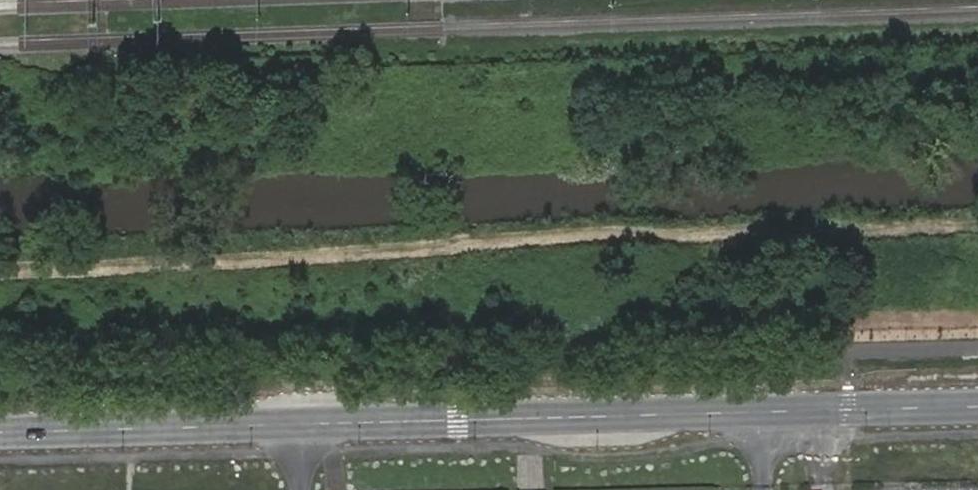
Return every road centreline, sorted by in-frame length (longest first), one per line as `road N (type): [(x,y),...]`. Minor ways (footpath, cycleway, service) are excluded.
road 1 (unclassified): [(977,405),(0,433)]

